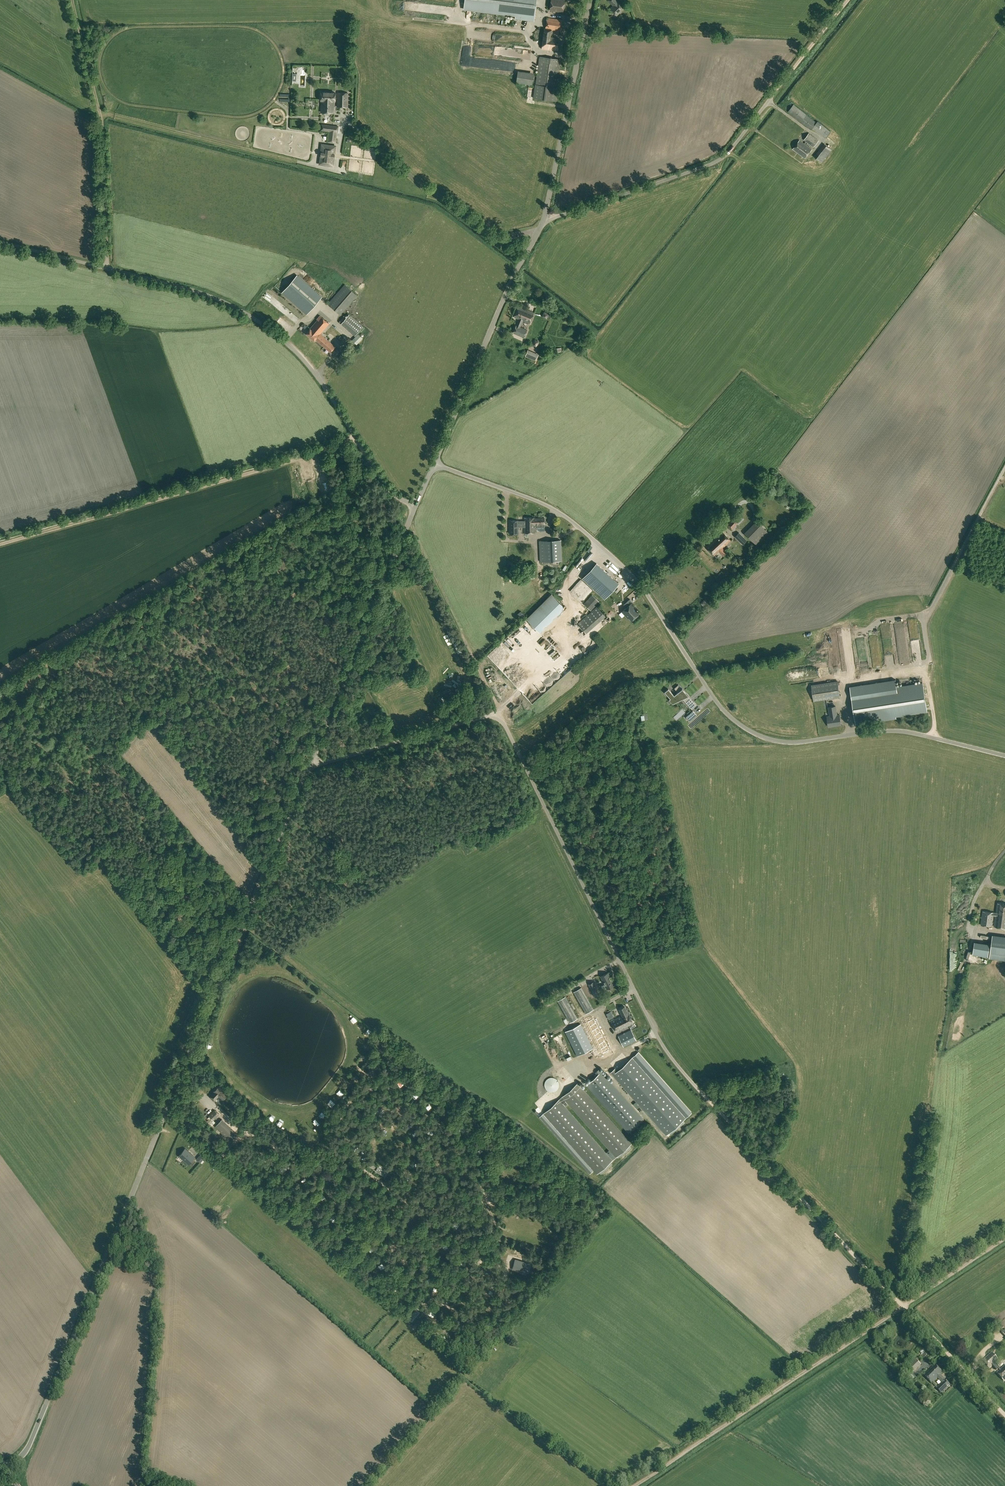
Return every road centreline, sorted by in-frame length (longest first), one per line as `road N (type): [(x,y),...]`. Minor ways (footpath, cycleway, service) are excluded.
road 1 (unclassified): [(6,1470),(32,1439),(309,767)]
road 2 (unclassified): [(1004,756),(897,731),(797,742),(751,731),(718,703),(639,582),(573,523),(434,464)]
road 3 (unclassified): [(690,1080),(652,1027),(500,712),(309,767)]
road 4 (unclassified): [(416,506),(384,484),(308,364),(251,317),(179,286),(0,242)]
road 5 (unclassified): [(434,464),(543,219),(593,0)]
road 6 (track): [(543,219),(721,159),(849,0)]
road 7 (track): [(970,928),(938,1075),(904,1306)]
road 8 (track): [(355,437),(0,546)]
road 9 (track): [(246,1132),(219,1166),(412,1330),(425,1302)]
road 10 (track): [(904,1306),(635,1485)]
road 11 (track): [(690,1080),(904,1306)]
road 12 (unclassified): [(309,767),(416,506)]
road 13 (track): [(500,712),(409,523)]
road 14 (track): [(904,1306),(1004,1414)]
road 15 (track): [(483,1260),(507,1273),(503,1318),(480,1345),(493,1354)]
road 16 (track): [(1004,1238),(904,1306)]

